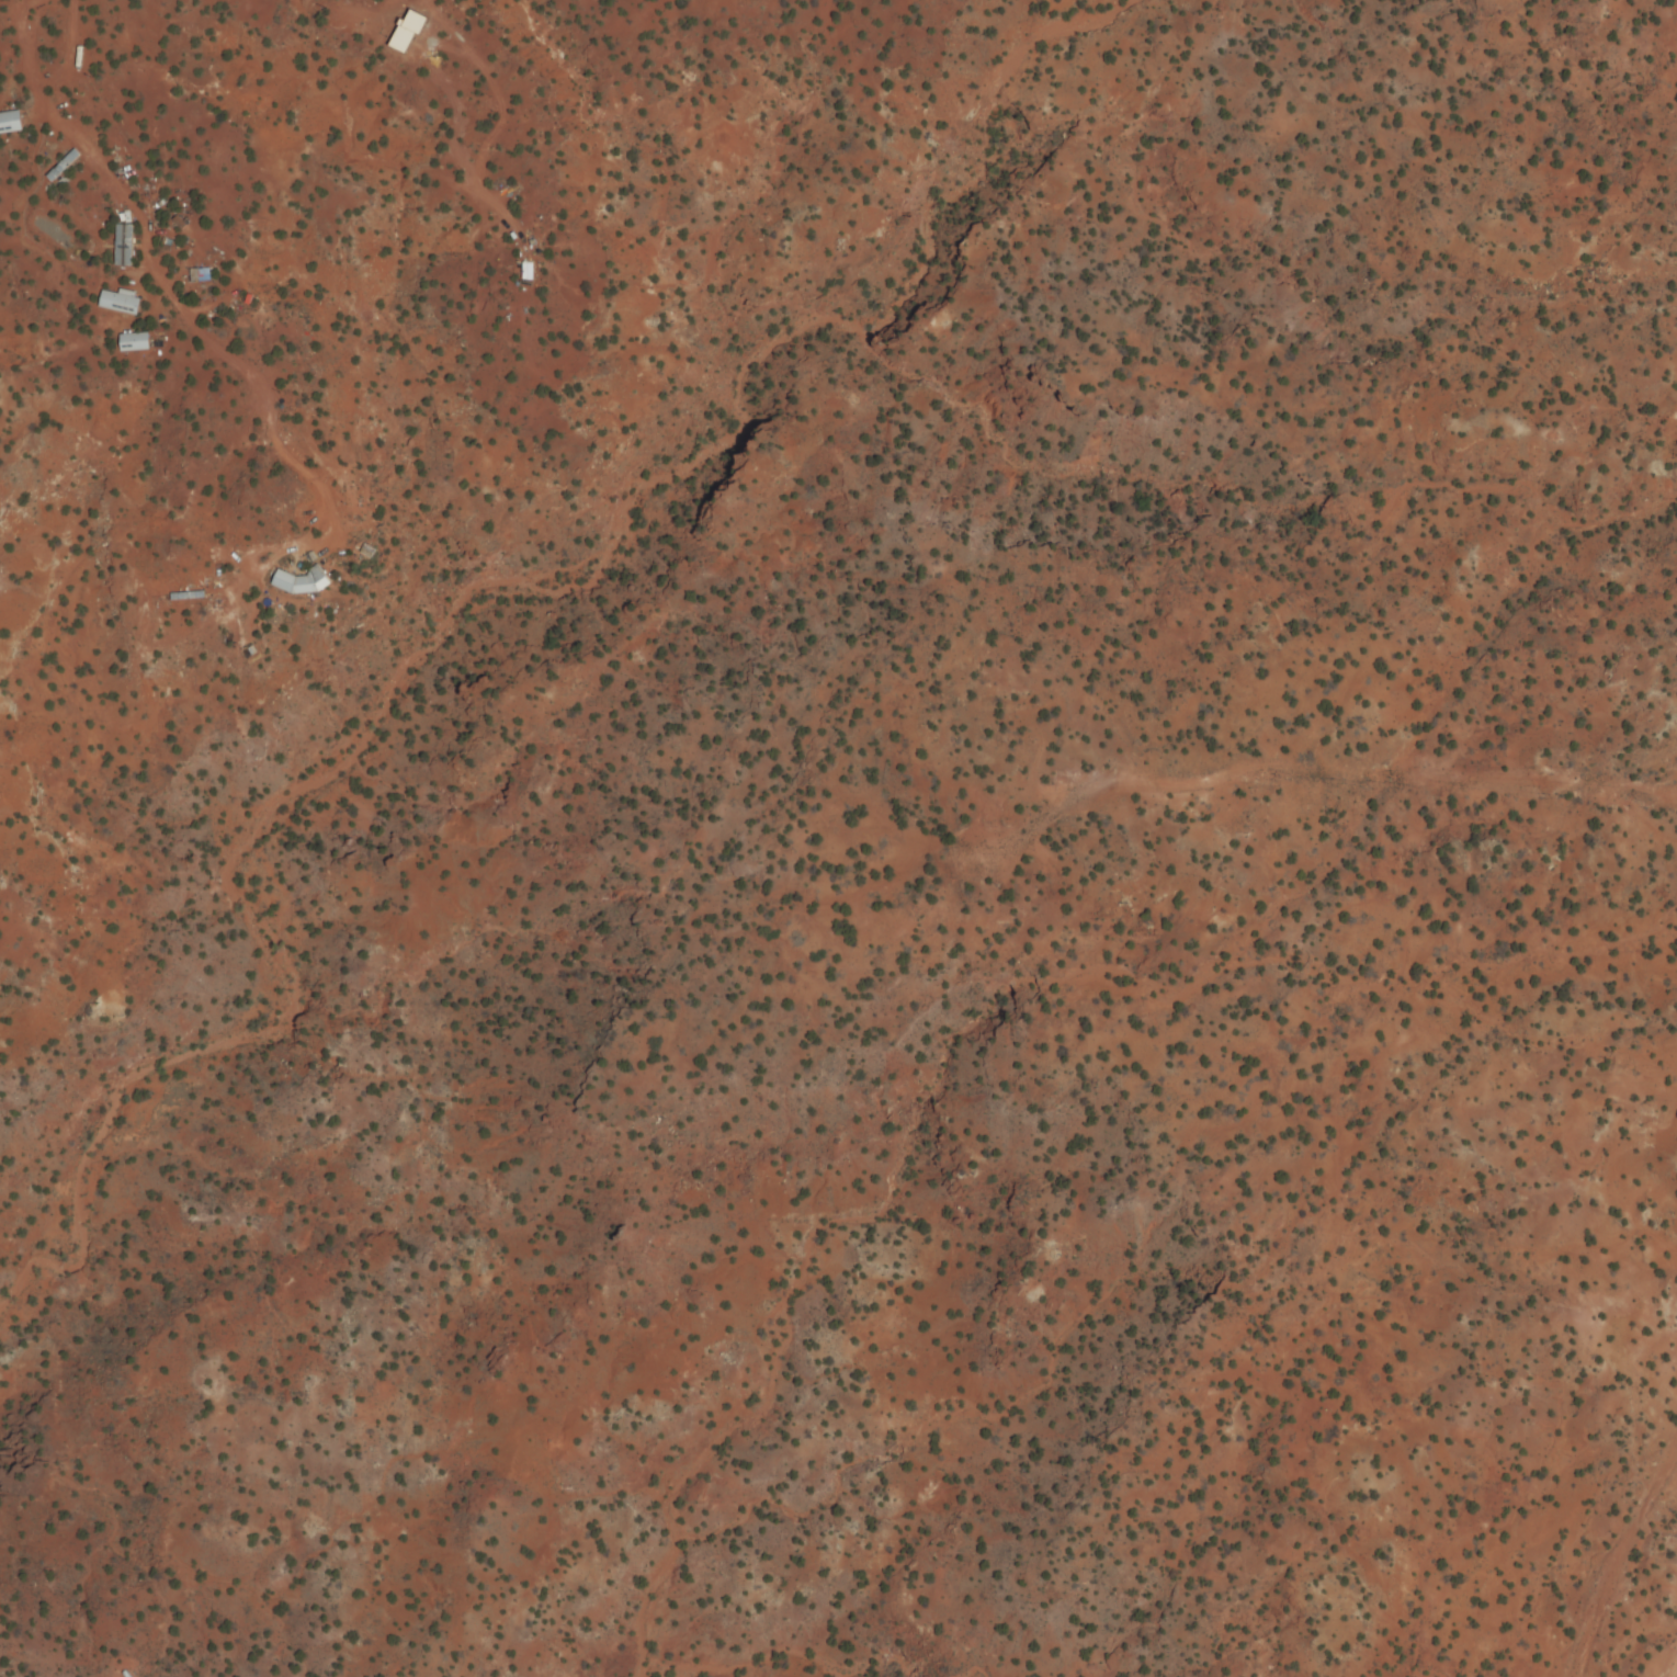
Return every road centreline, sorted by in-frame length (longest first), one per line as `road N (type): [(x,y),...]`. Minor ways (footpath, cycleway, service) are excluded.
road 1 (residential): [(59,0),(30,43),(34,91),(128,212)]
road 2 (track): [(1571,1676),(1676,1454)]

